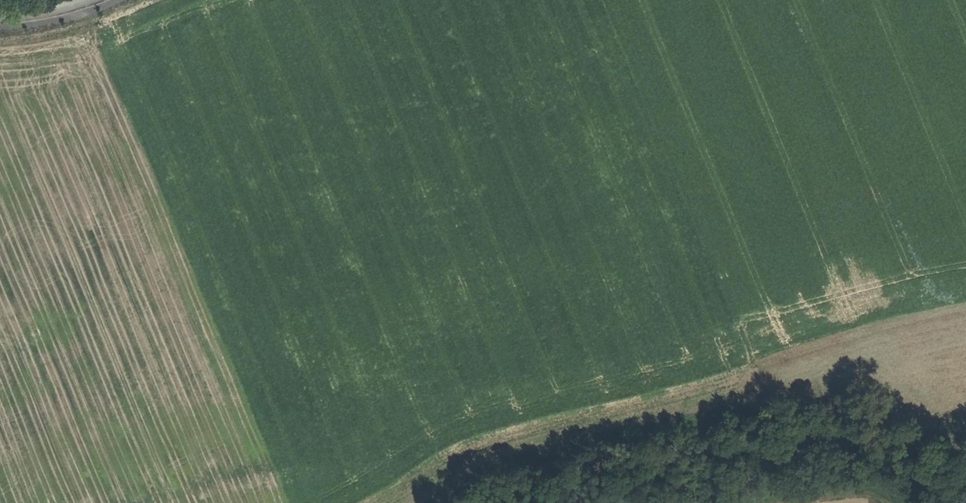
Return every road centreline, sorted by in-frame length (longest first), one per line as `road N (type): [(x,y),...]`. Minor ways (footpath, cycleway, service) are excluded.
road 1 (track): [(965,438),(947,439),(870,382),(851,382),(485,469),(420,502)]

